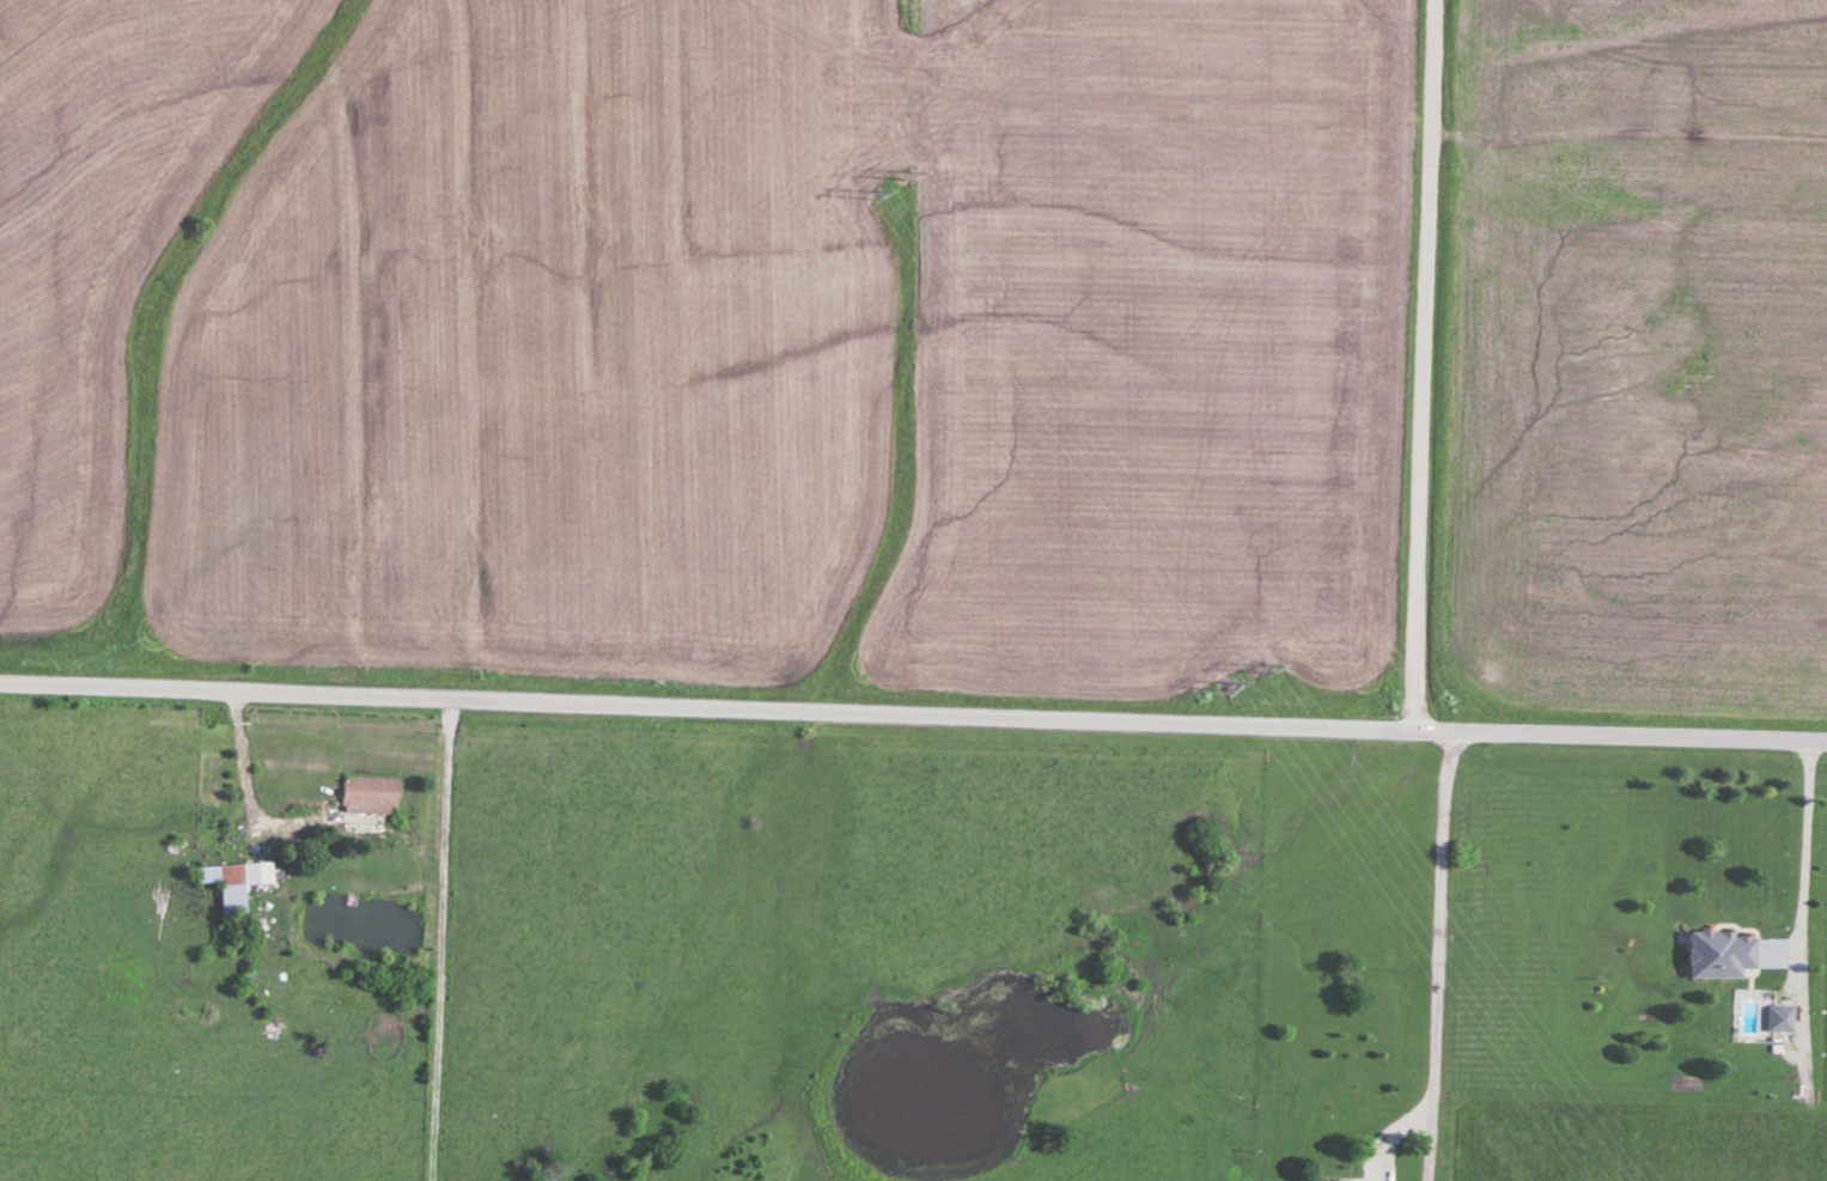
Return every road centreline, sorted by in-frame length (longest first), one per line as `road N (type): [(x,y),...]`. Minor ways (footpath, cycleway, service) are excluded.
road 1 (tertiary): [(1826,736),(915,723),(0,693)]
road 2 (residential): [(1420,725),(1438,0)]

